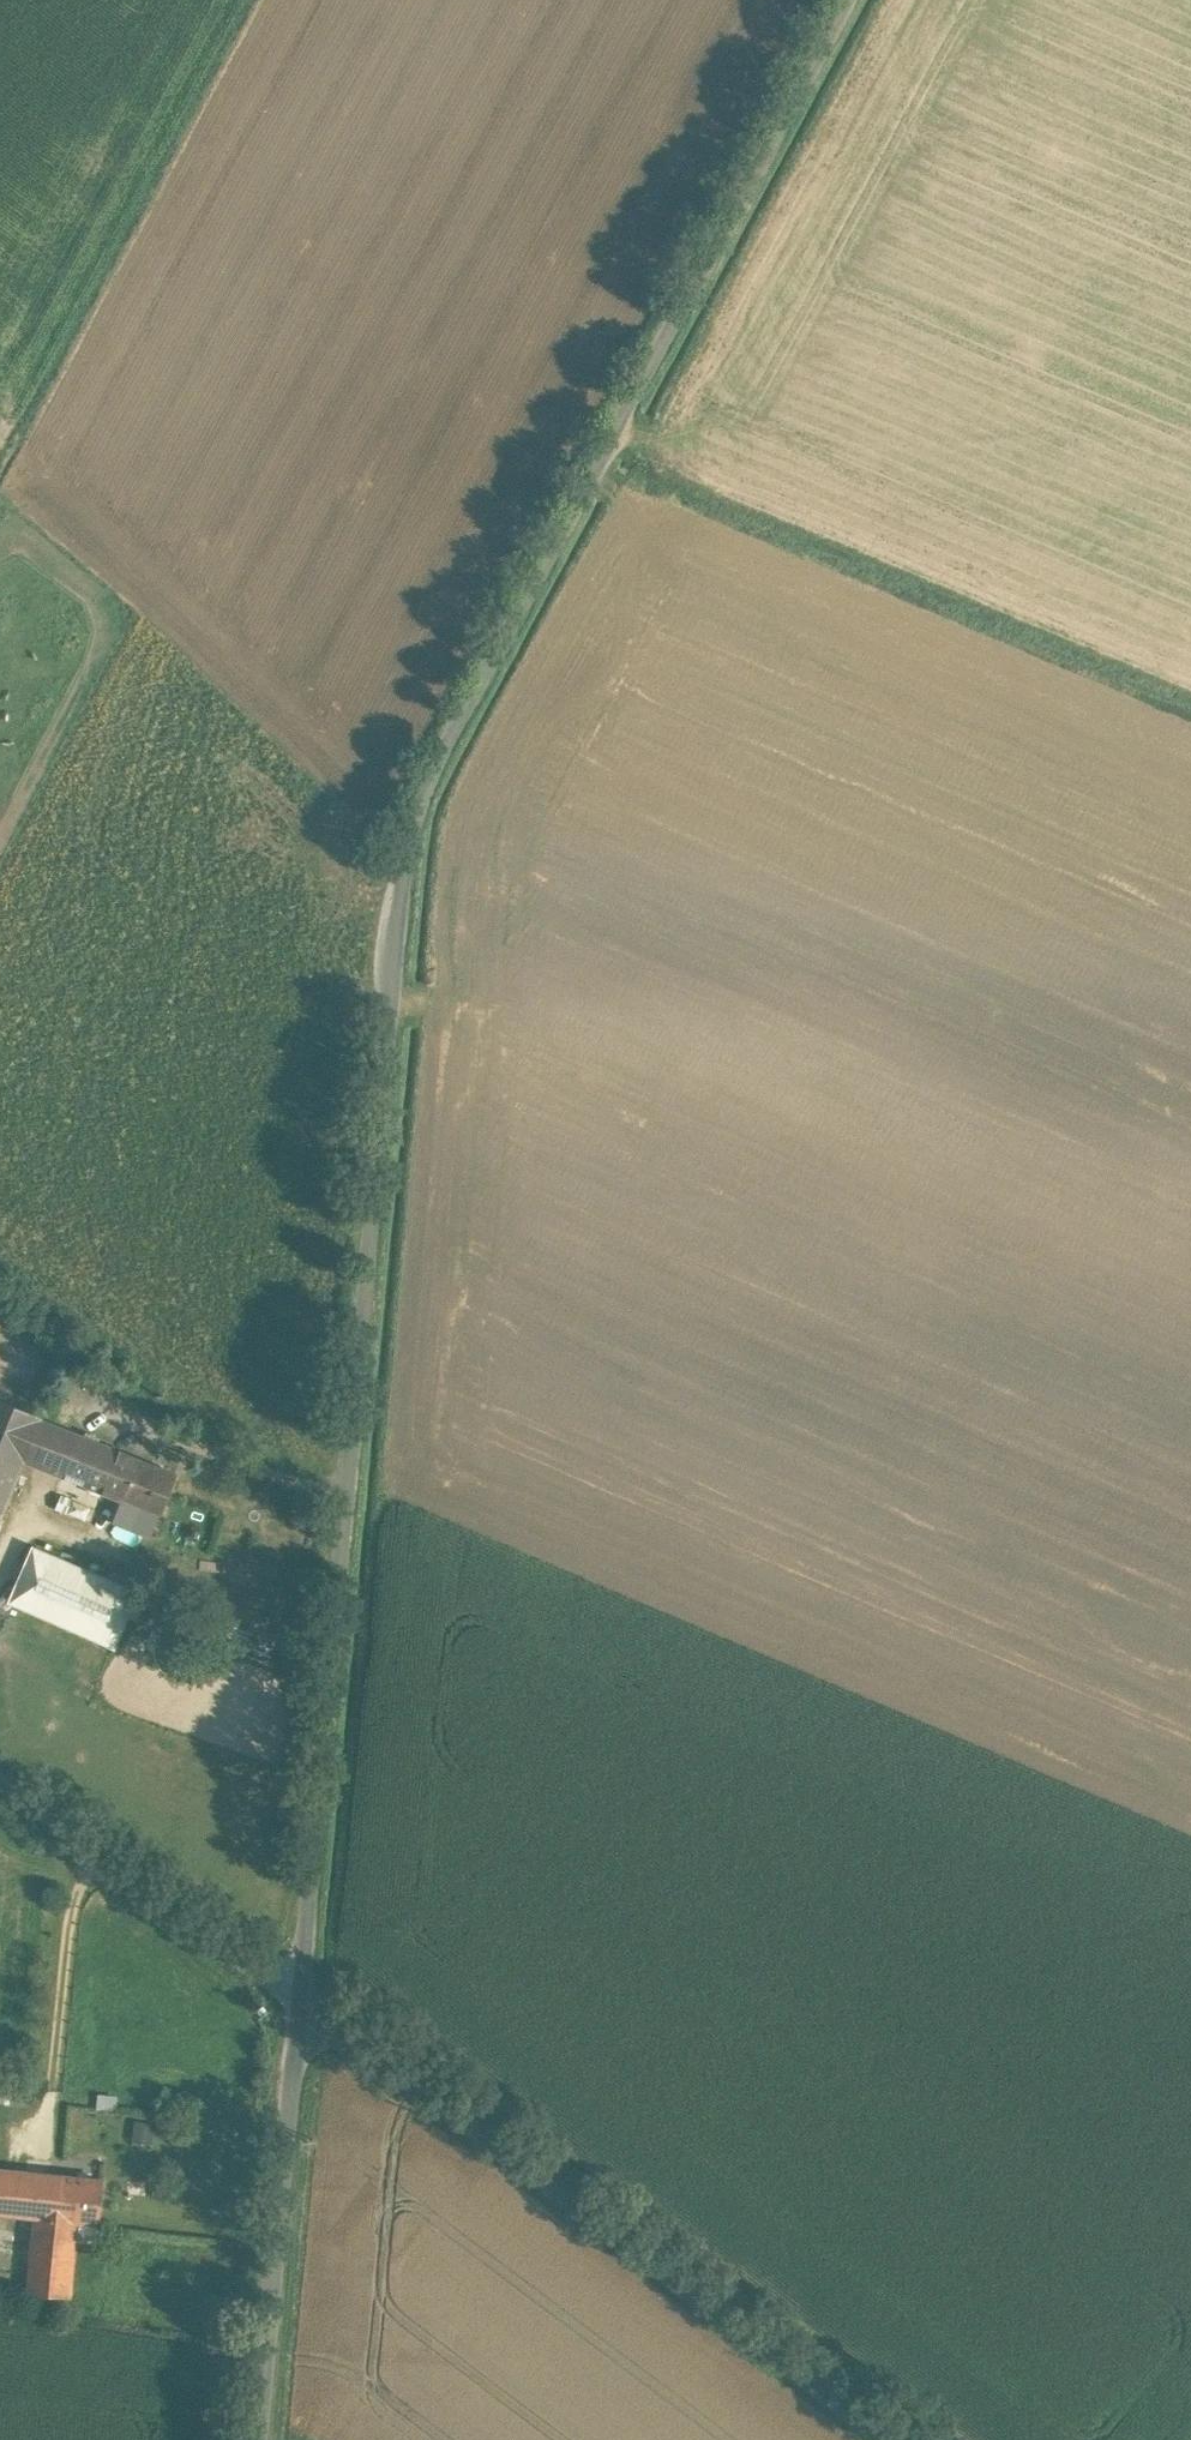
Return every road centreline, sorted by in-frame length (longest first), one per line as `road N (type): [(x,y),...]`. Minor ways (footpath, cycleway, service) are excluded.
road 1 (unclassified): [(844,0),(406,829),(302,1999)]
road 2 (unclassified): [(886,2439),(302,1999)]
road 3 (unclassified): [(302,1999),(260,2439)]
road 4 (unclassified): [(302,1999),(0,1779)]

